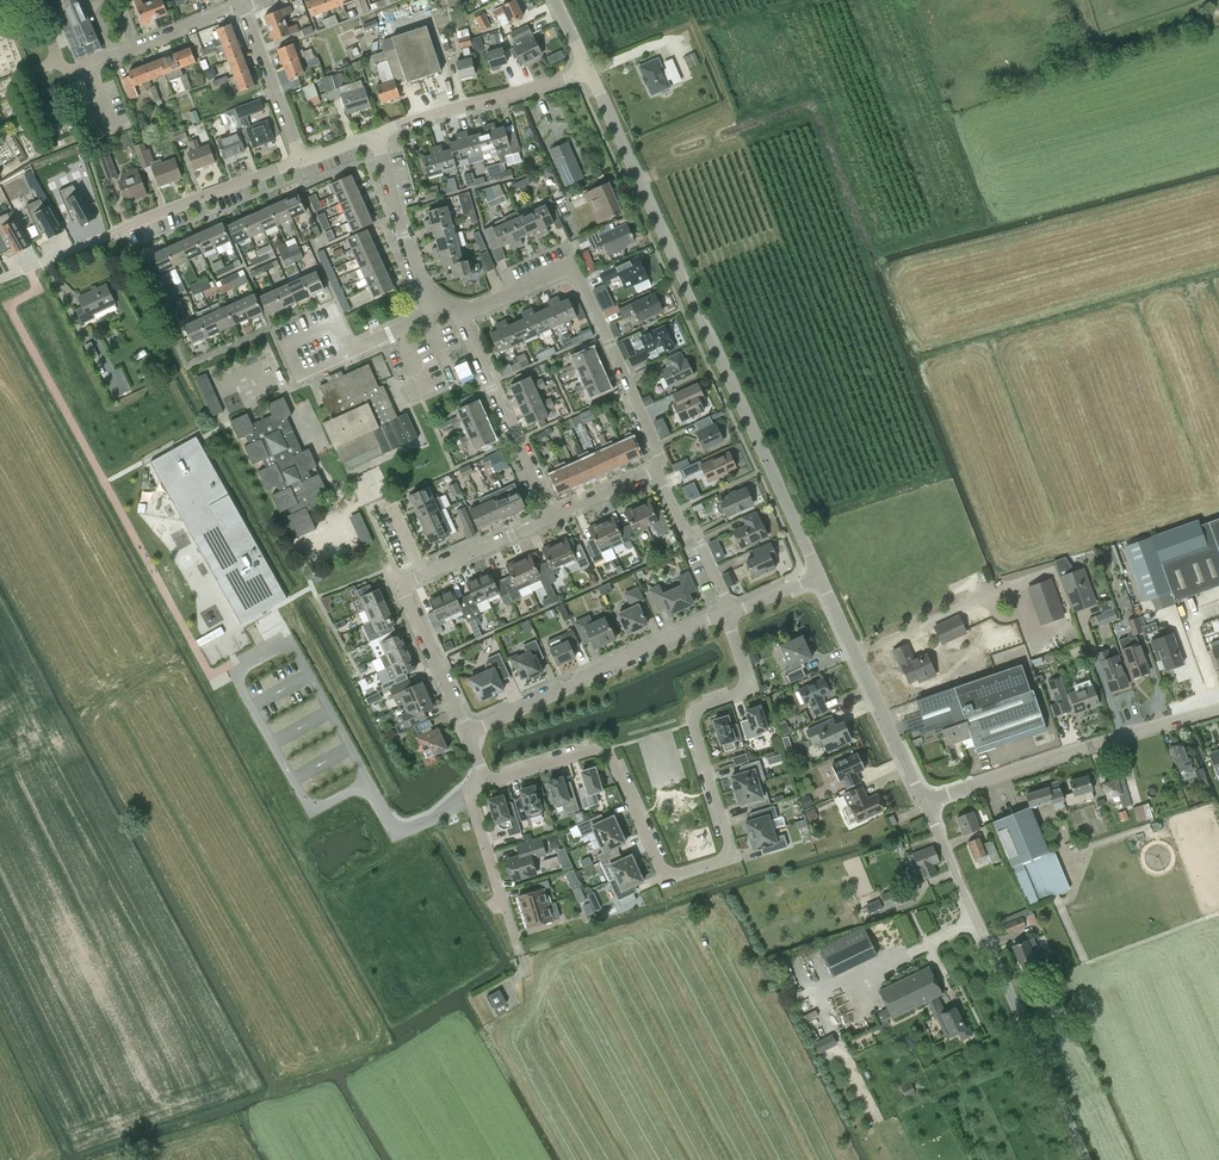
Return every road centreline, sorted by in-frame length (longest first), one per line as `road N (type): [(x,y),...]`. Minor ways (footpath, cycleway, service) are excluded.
road 1 (residential): [(487,781),(600,748),(663,869),(678,874),(724,858),(729,850),(691,717),(746,685),(726,613)]
road 2 (residential): [(818,575),(588,71)]
road 3 (residential): [(657,471),(659,453),(579,278),(559,272),(461,311)]
road 4 (residential): [(301,161),(0,280)]
road 5 (residential): [(925,804),(1218,709)]
road 6 (residential): [(726,613),(467,735)]
road 7 (residential): [(925,804),(818,575)]
road 8 (unclassified): [(1085,1159),(983,936)]
road 9 (residential): [(550,518),(461,311)]
road 10 (residential): [(588,71),(376,136)]
road 11 (residential): [(515,942),(469,795),(487,781)]
road 12 (residential): [(435,299),(413,273),(376,136)]
road 13 (residential): [(350,353),(337,324),(288,345),(301,377),(351,355)]
road 14 (residential): [(399,585),(550,518)]
road 15 (residential): [(301,161),(242,7)]
road 16 (residential): [(467,735),(399,585)]
road 17 (residential): [(94,72),(102,62),(242,7)]
road 18 (residential): [(726,613),(696,535),(684,530),(657,471)]
road 19 (residential): [(983,936),(925,804)]

